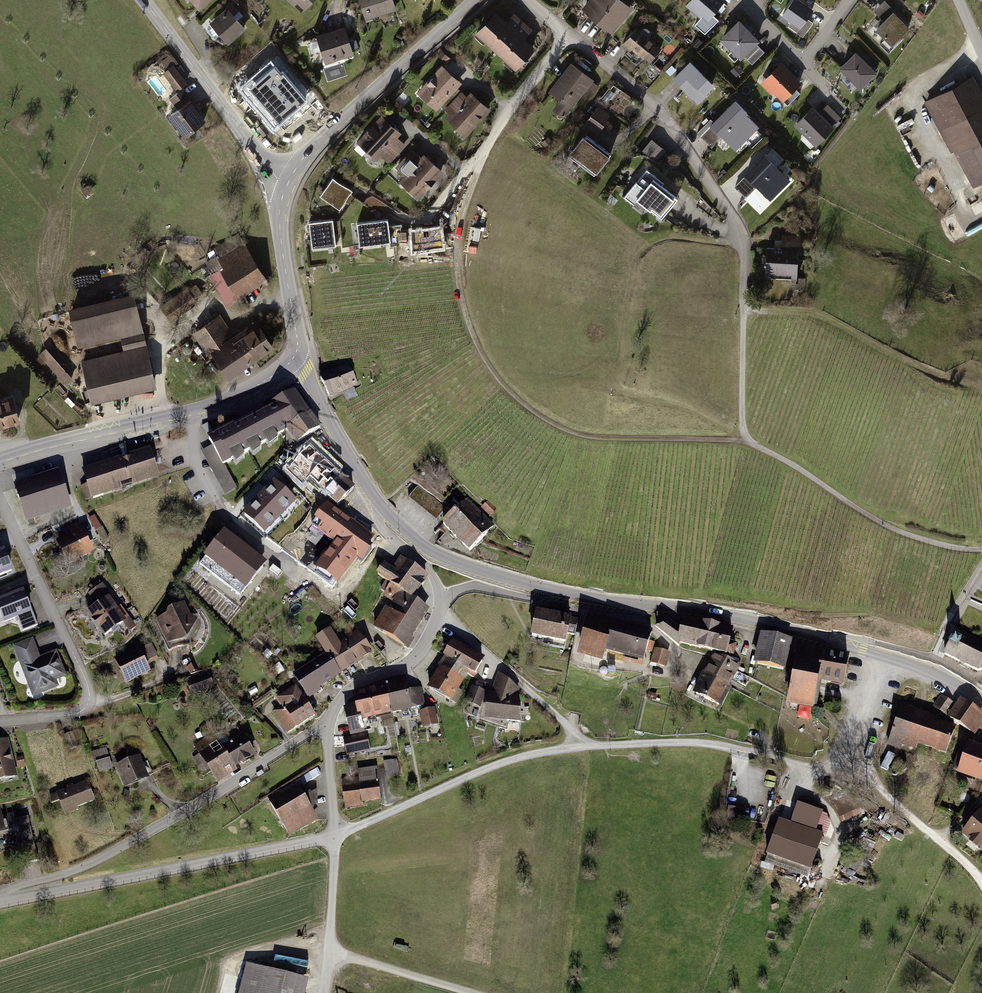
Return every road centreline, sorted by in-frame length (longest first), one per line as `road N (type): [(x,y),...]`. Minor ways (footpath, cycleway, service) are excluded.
road 1 (track): [(458,276),(483,354),(540,417),(584,436),(746,441)]
road 2 (residential): [(0,896),(98,860),(328,722)]
road 3 (residential): [(0,903),(335,837)]
road 4 (tertiary): [(878,655),(742,618),(553,590)]
road 5 (residential): [(569,34),(667,120),(744,238),(746,282)]
road 6 (tertiary): [(0,458),(220,402),(292,360)]
road 7 (residential): [(458,276),(460,227),(479,160),(569,34)]
road 8 (residential): [(335,837),(495,766),(589,746)]
road 9 (tertiary): [(287,183),(348,113),(475,0)]
road 10 (track): [(746,441),(891,527),(981,549)]
road 11 (track): [(335,837),(331,951),(468,992)]
road 12 (residential): [(589,746),(700,742),(836,773)]
road 13 (track): [(744,238),(674,236),(651,243),(634,262),(614,386)]
road 14 (tertiary): [(287,183),(143,0)]
road 15 (residential): [(0,721),(71,715),(89,701),(37,575)]
road 16 (track): [(744,310),(810,312),(945,376)]
road 17 (residential): [(589,746),(441,607)]
road 18 (tertiary): [(553,590),(434,552),(378,503)]
road 19 (residential): [(836,773),(875,786),(981,880)]
road 20 (tertiary): [(292,360),(298,343),(279,218),(287,183)]
road 21 (residential): [(328,722),(345,694),(413,660),(441,607)]
road 22 (tertiary): [(378,503),(292,360)]
road 23 (track): [(746,282),(746,441)]
road 24 (residential): [(849,0),(802,63),(752,6)]
road 25 (track): [(229,992),(251,950),(331,931)]
road 26 (residential): [(441,607),(427,569),(377,518),(378,503)]
road 27 (residential): [(878,655),(836,773)]
road 28 (residential): [(441,607),(469,586),(534,599),(553,590)]

